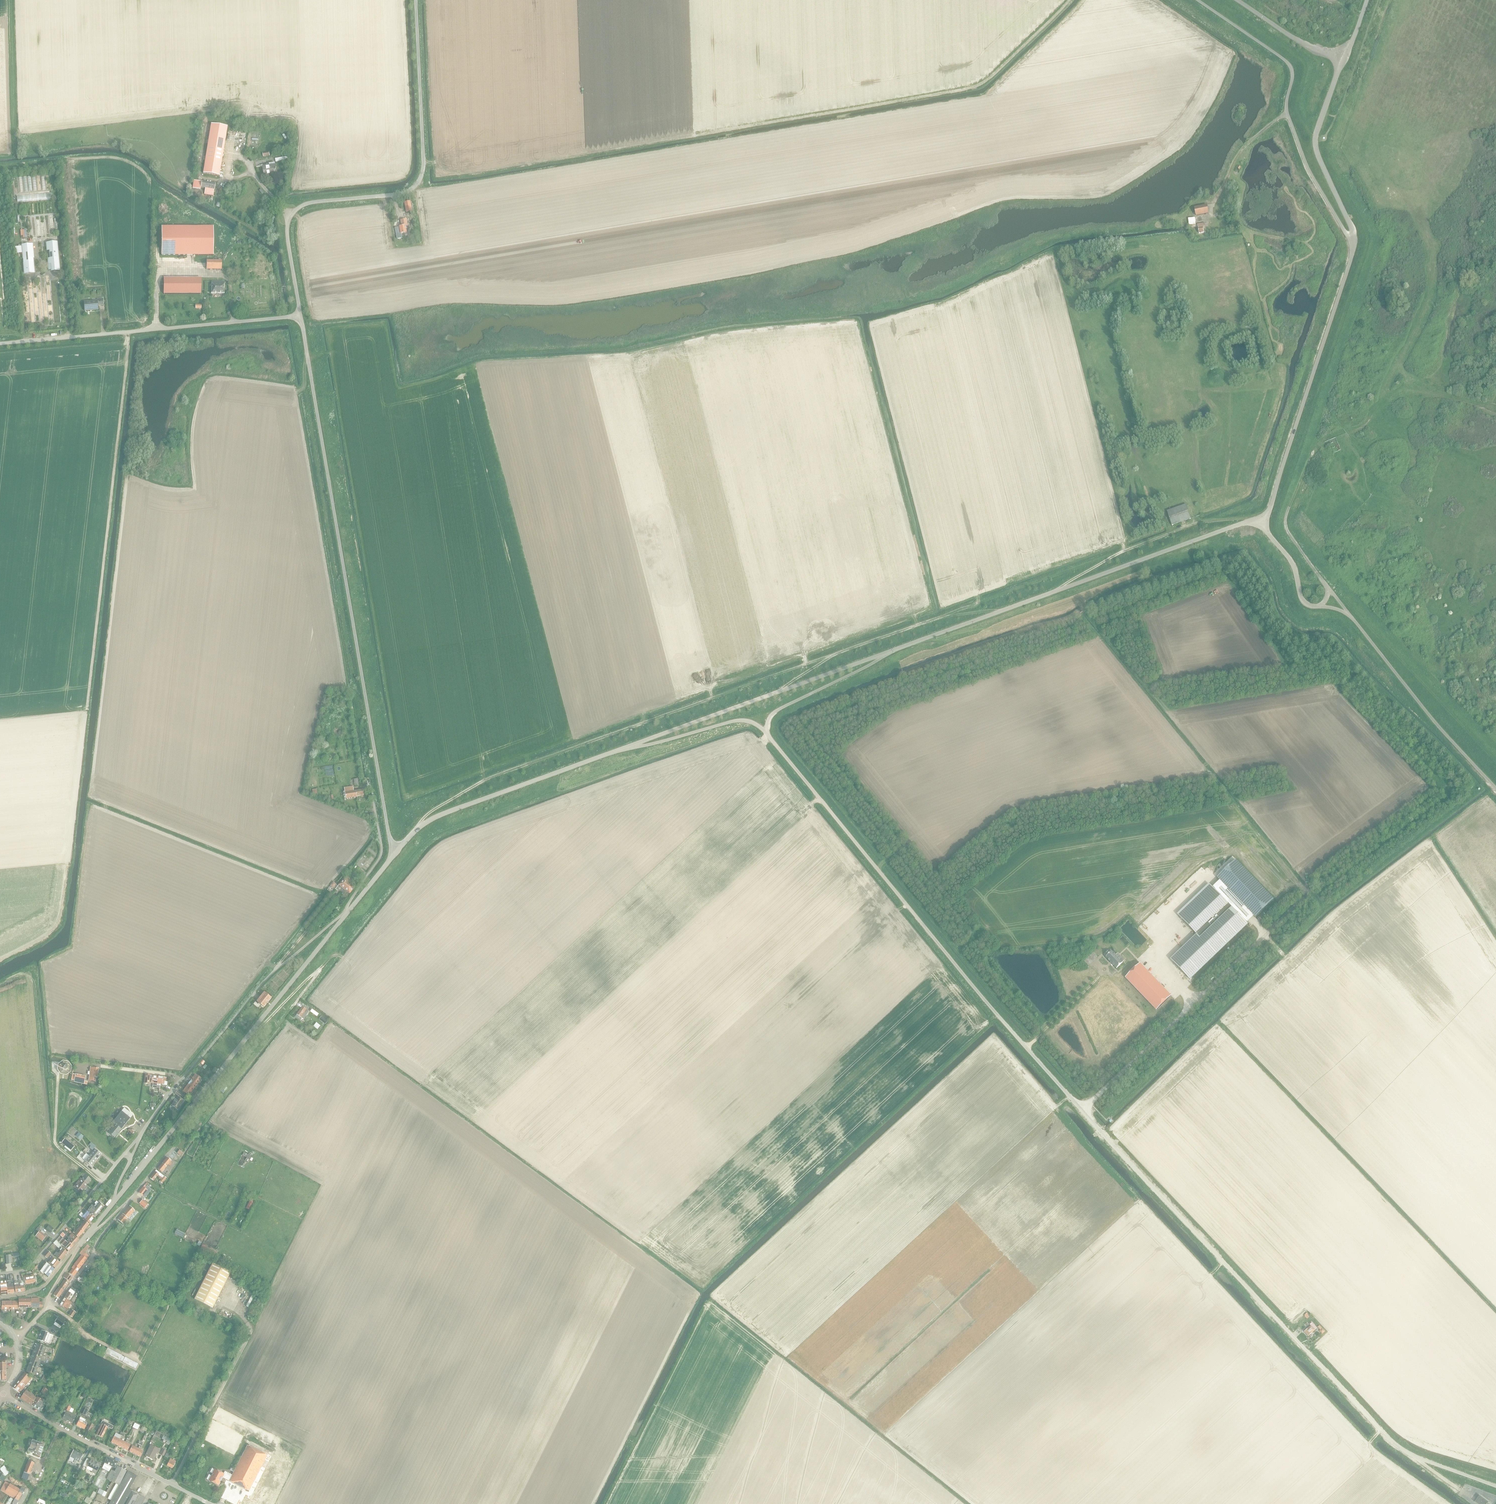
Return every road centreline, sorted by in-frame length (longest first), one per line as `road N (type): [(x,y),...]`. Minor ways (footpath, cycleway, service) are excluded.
road 1 (unclassified): [(1495,1486),(1415,1456),(1374,1422),(1026,1048),(765,730)]
road 2 (unclassified): [(397,851),(301,316)]
road 3 (unclassified): [(301,316),(287,230),(292,215),(310,203),(400,194),(420,179),(415,0)]
road 4 (unclassified): [(885,653),(1241,524),(1264,523)]
road 5 (unclassified): [(0,343),(301,316)]
road 6 (unclassified): [(1264,523),(1351,242)]
road 7 (unclassified): [(635,742),(885,653)]
road 8 (unclassified): [(397,851),(438,815),(635,742)]
road 9 (residential): [(212,1503),(3,1394)]
road 10 (unclassified): [(1495,787),(1347,612)]
road 11 (unclassified): [(221,1068),(344,916)]
road 12 (unclassified): [(205,1052),(278,968),(344,916)]
road 13 (unclassified): [(1351,242),(1315,140),(1342,59)]
road 14 (residential): [(0,1273),(32,1266),(125,1153)]
road 15 (residential): [(111,1205),(221,1068)]
road 16 (unclassified): [(1198,0),(1288,63),(1287,112)]
road 17 (unclassified): [(1328,586),(1285,526),(1318,449)]
road 18 (unclassified): [(765,730),(775,712),(885,653)]
road 19 (unclassified): [(1351,242),(1287,112)]
road 20 (unclassified): [(365,787),(381,855),(344,916)]
road 21 (unclassified): [(635,742),(746,720),(765,730)]
road 22 (residential): [(54,1306),(129,1201)]
road 23 (track): [(101,1181),(55,1142),(58,1076)]
road 24 (unclassified): [(1342,59),(1237,0)]

